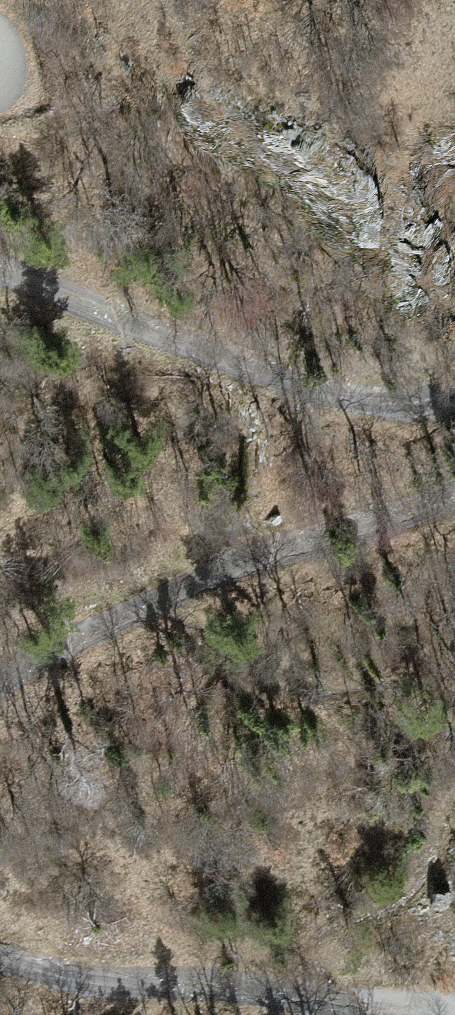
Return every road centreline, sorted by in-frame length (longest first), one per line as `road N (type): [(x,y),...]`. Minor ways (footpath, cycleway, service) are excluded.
road 1 (track): [(0,276),(272,375),(351,395),(419,399),(454,387)]
road 2 (track): [(0,964),(342,1003)]
road 3 (track): [(454,500),(157,596)]
road 4 (track): [(157,596),(0,695)]

